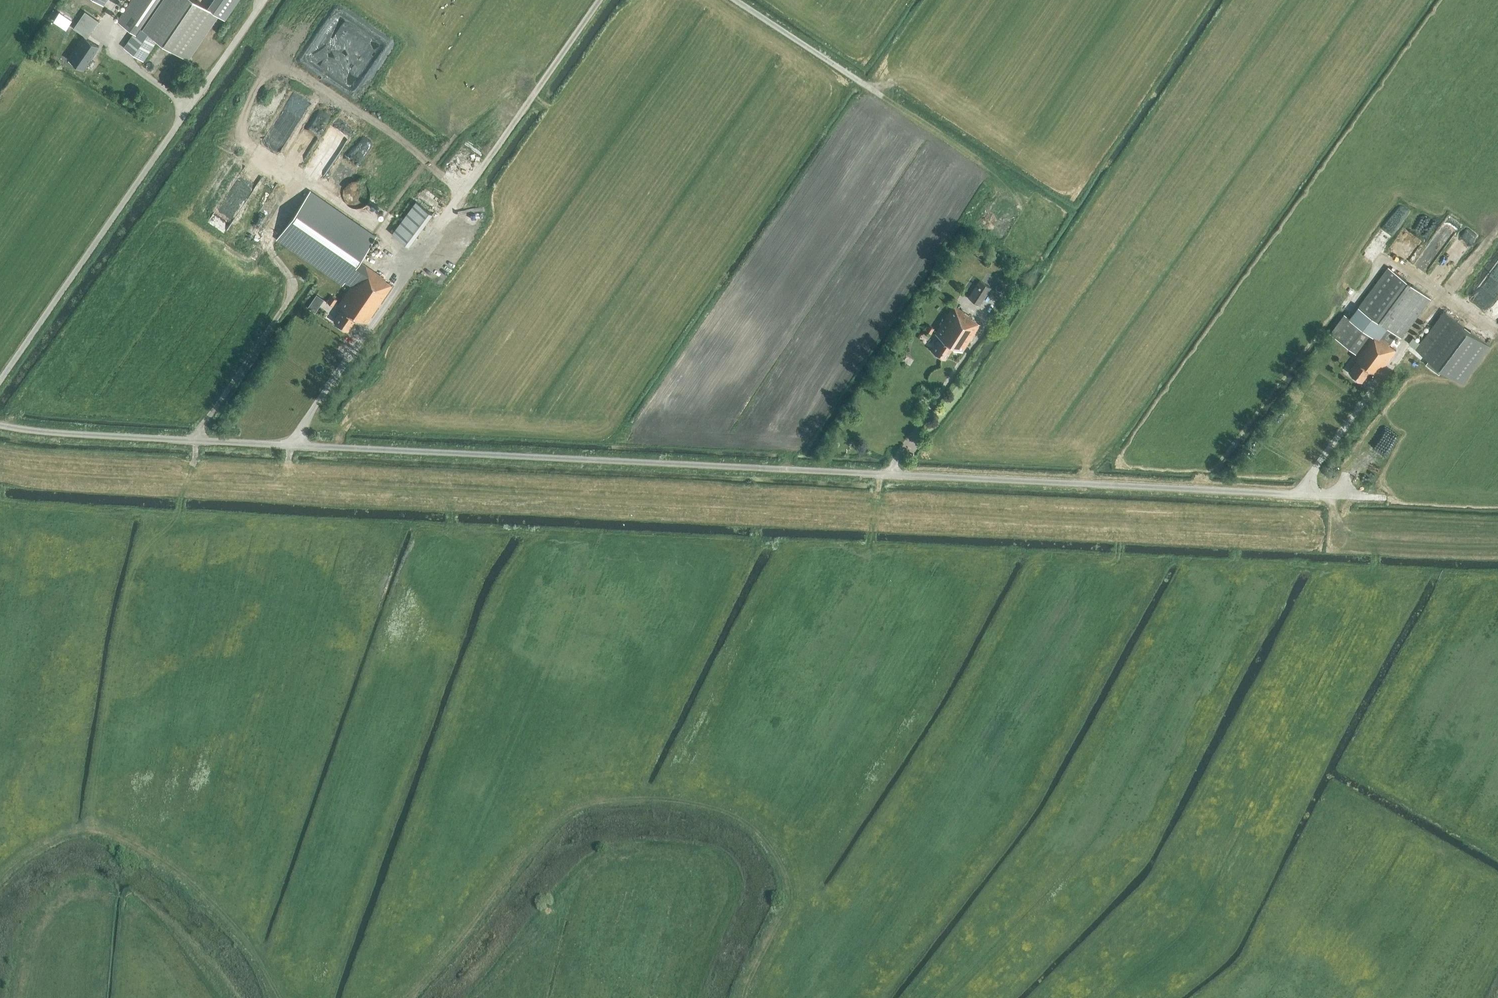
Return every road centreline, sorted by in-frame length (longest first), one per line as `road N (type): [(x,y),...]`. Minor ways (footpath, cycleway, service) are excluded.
road 1 (unclassified): [(1381,501),(36,433),(0,425)]
road 2 (unclassified): [(0,384),(267,0)]

